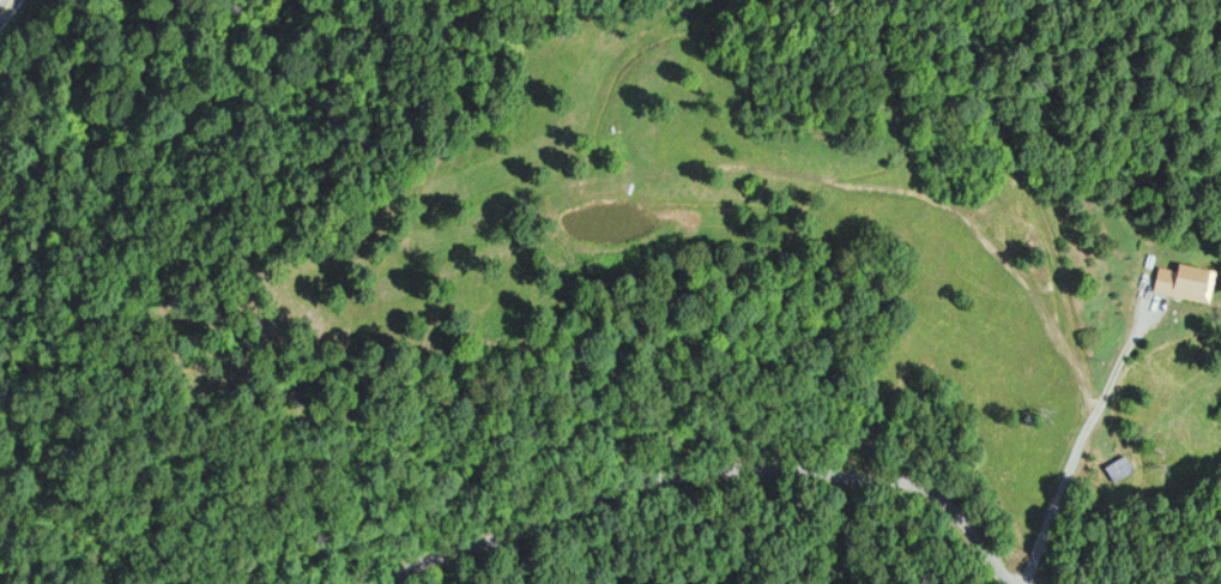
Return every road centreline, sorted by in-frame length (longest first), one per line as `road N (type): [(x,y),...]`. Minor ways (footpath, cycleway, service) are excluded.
road 1 (residential): [(939,500),(828,480),(646,482),(394,583)]
road 2 (residential): [(1035,207),(1016,142),(1021,0)]

